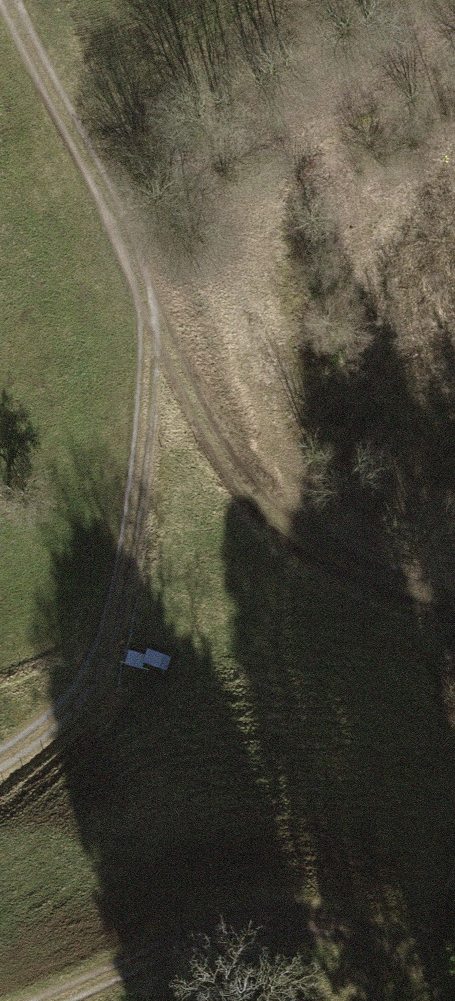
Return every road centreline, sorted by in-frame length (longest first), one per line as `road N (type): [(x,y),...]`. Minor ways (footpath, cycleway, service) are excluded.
road 1 (track): [(4,0),(149,317),(140,533),(110,664),(52,757),(0,789)]
road 2 (track): [(149,317),(207,444),(282,533),(367,586),(454,616)]
road 3 (track): [(67,1000),(257,931),(336,940),(398,957),(451,1000)]

